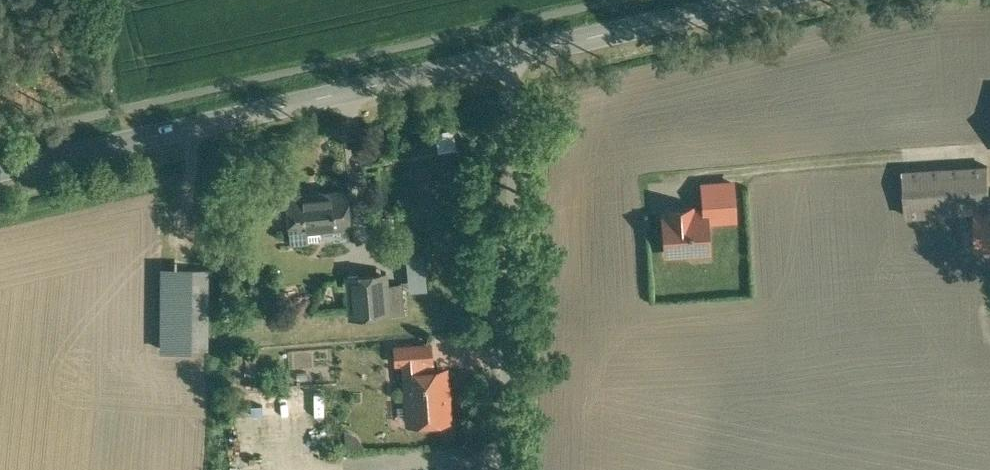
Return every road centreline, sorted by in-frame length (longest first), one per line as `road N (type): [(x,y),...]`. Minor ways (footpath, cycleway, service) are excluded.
road 1 (secondary): [(513,55),(0,170)]
road 2 (unclassified): [(501,469),(513,55)]
road 3 (secondary): [(753,0),(513,55)]

